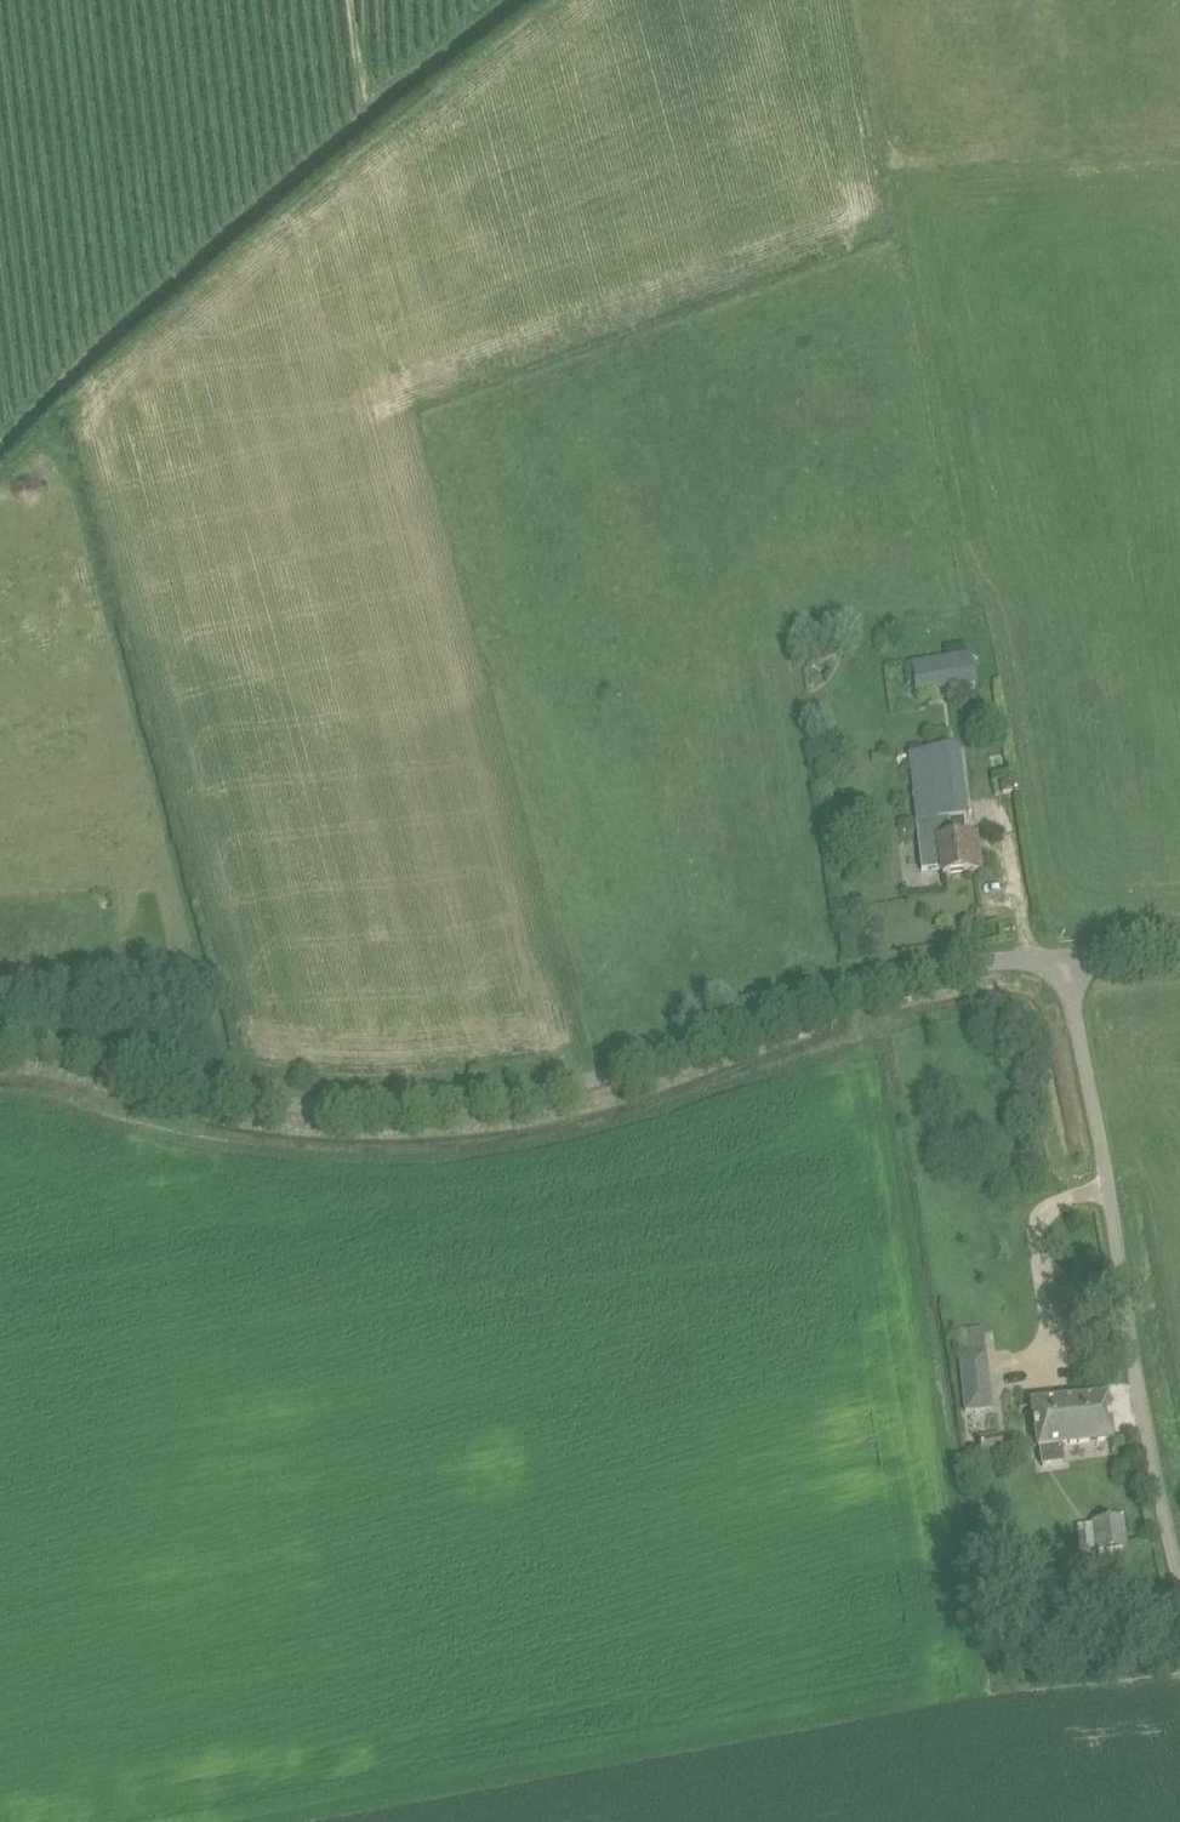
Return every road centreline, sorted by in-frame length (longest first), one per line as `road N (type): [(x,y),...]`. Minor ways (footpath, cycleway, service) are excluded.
road 1 (unclassified): [(0,1041),(44,1042),(220,1095),(434,1106),(642,1064),(897,976),(1061,952)]
road 2 (unclassified): [(1179,1575),(1061,952)]

